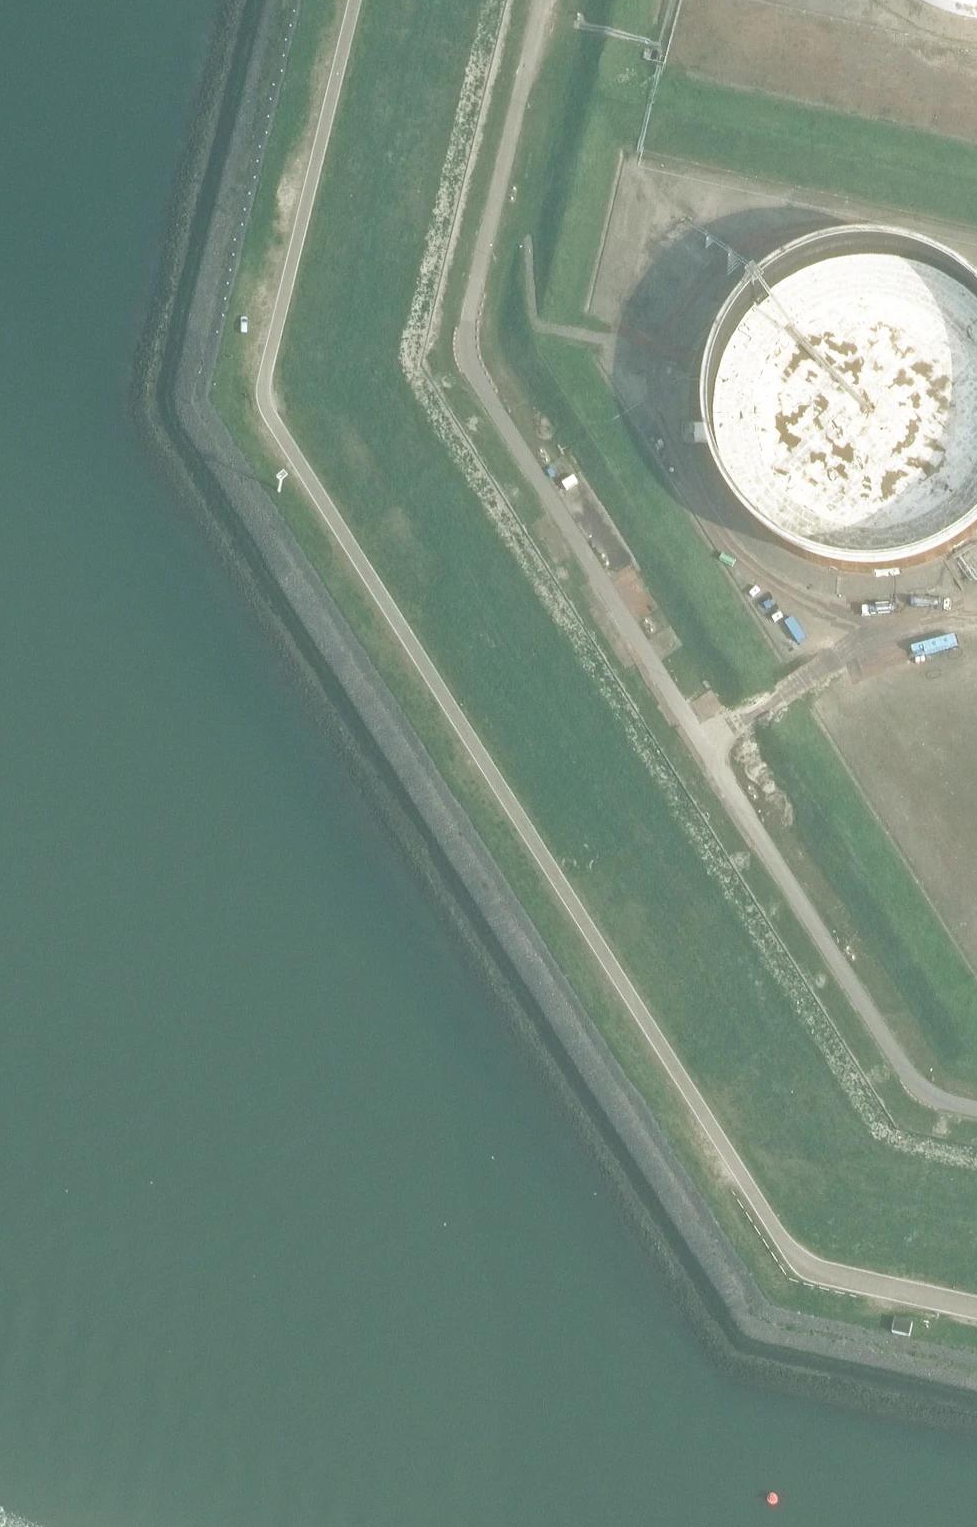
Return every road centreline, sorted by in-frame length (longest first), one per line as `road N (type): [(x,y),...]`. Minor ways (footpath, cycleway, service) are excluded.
road 1 (unclassified): [(976,1309),(812,1267),(775,1231),(269,413),(266,368),(352,0)]

